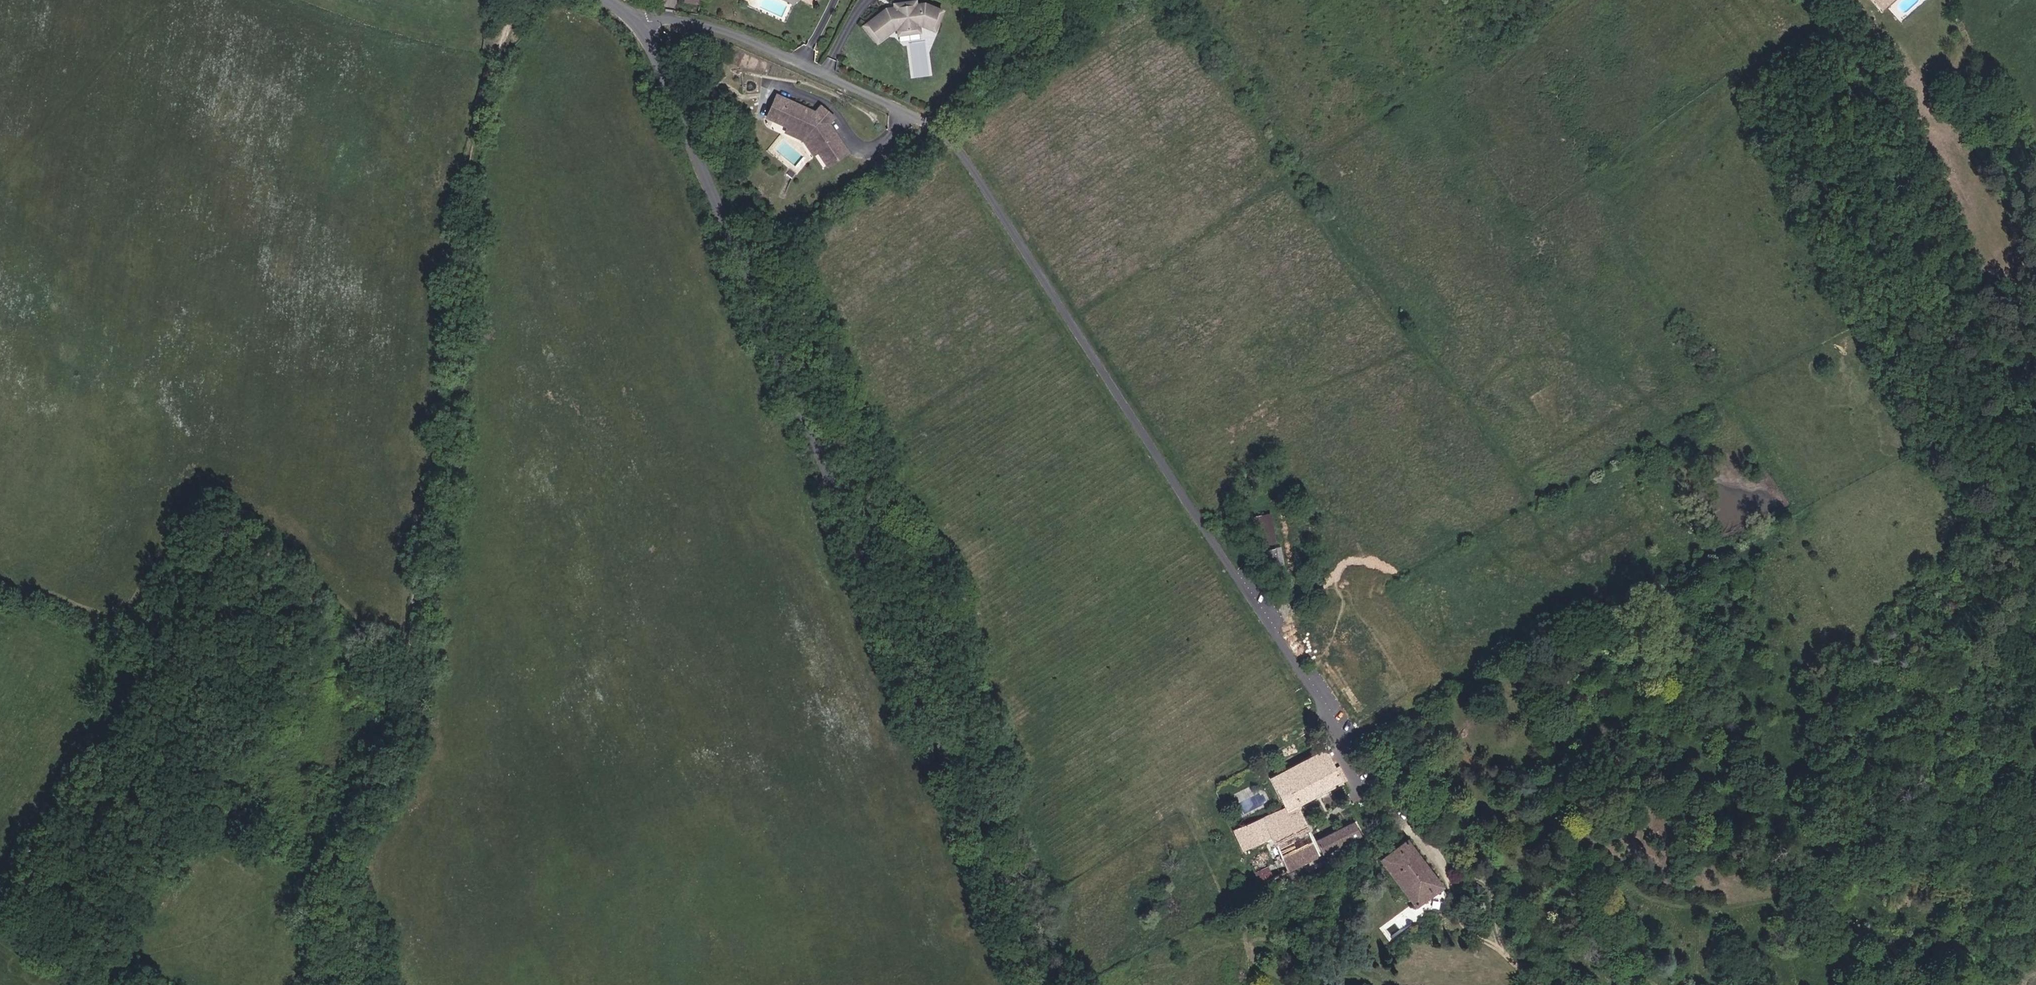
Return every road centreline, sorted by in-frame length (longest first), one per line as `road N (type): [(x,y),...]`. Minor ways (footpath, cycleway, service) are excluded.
road 1 (unclassified): [(609,0),(635,17),(1053,984)]
road 2 (track): [(515,0),(453,211),(397,709),(367,801),(328,880),(339,984)]
road 3 (track): [(1373,782),(972,161),(935,122)]

